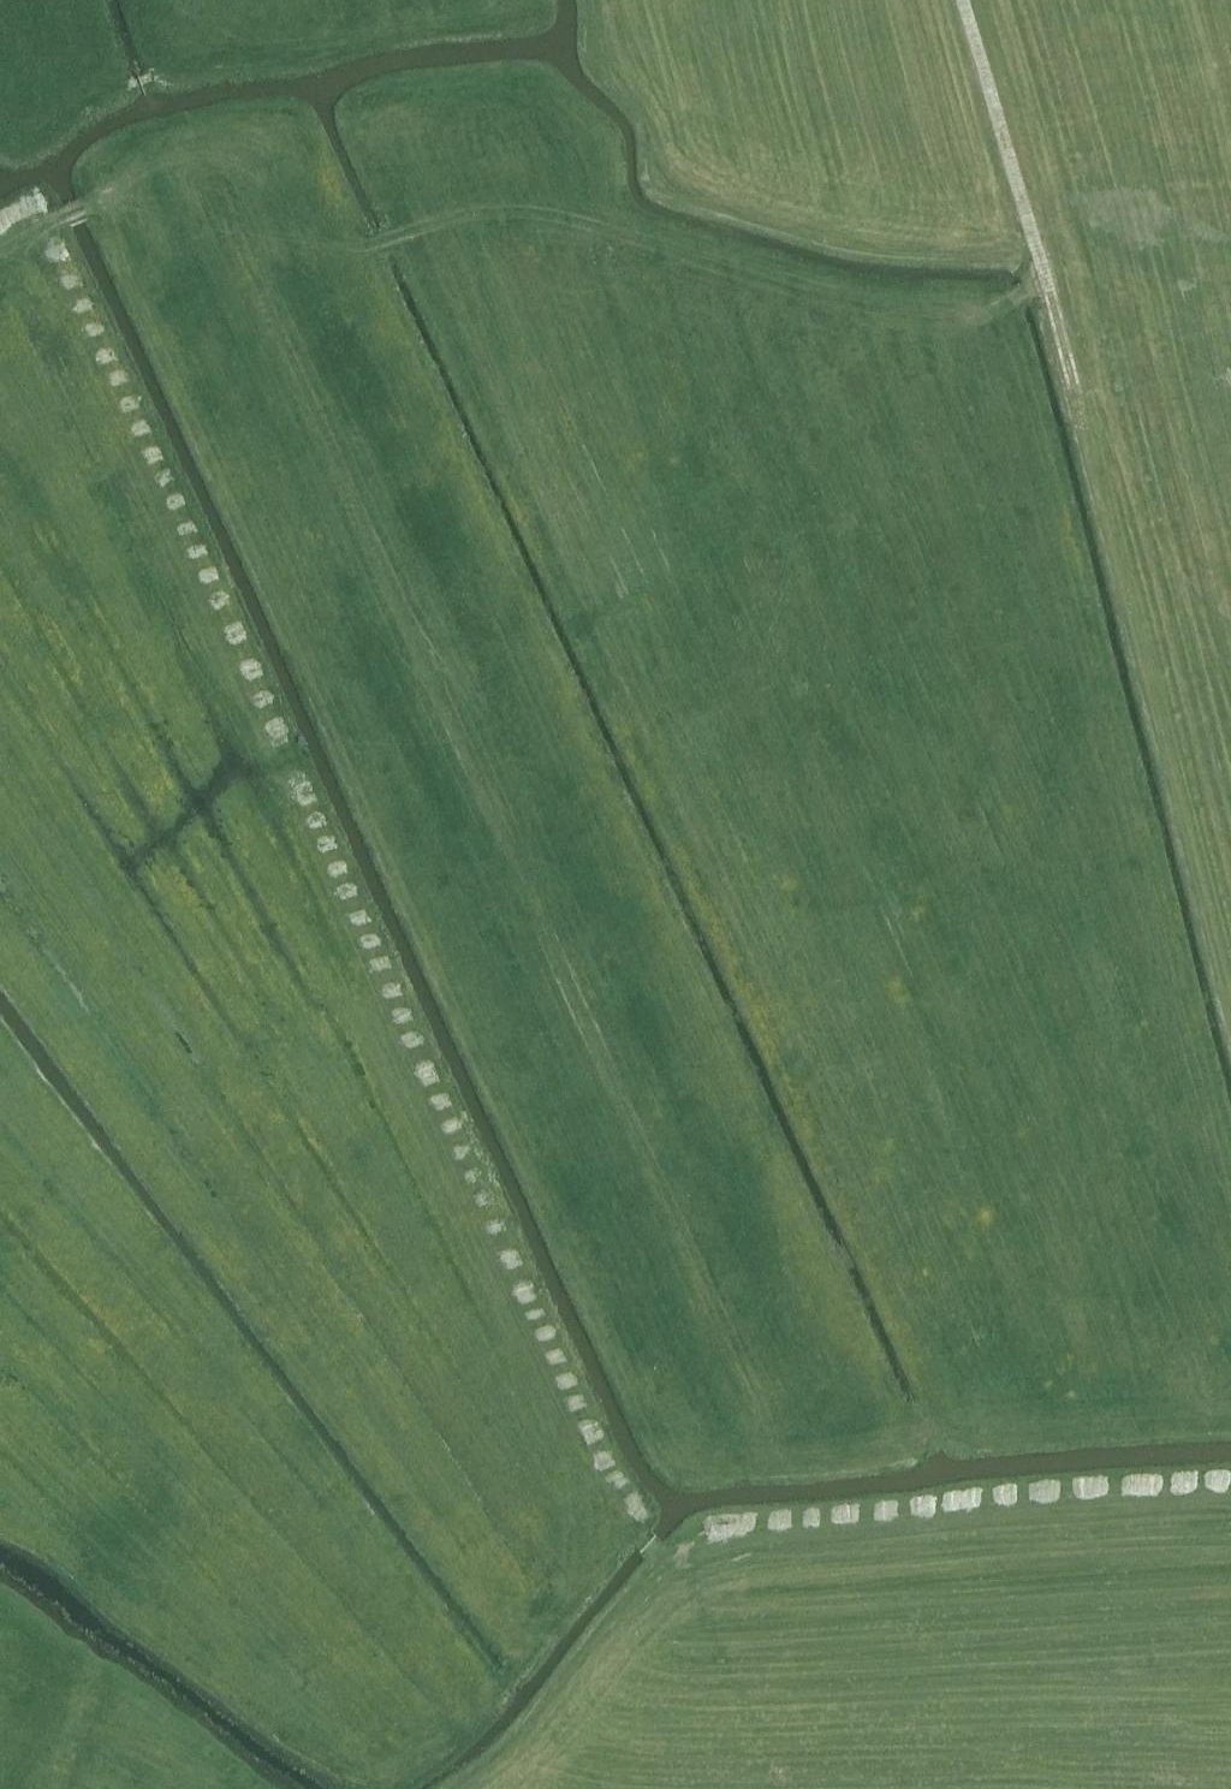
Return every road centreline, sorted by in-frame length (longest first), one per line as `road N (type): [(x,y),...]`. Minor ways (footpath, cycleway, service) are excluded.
road 1 (track): [(963,0),(1071,377)]

